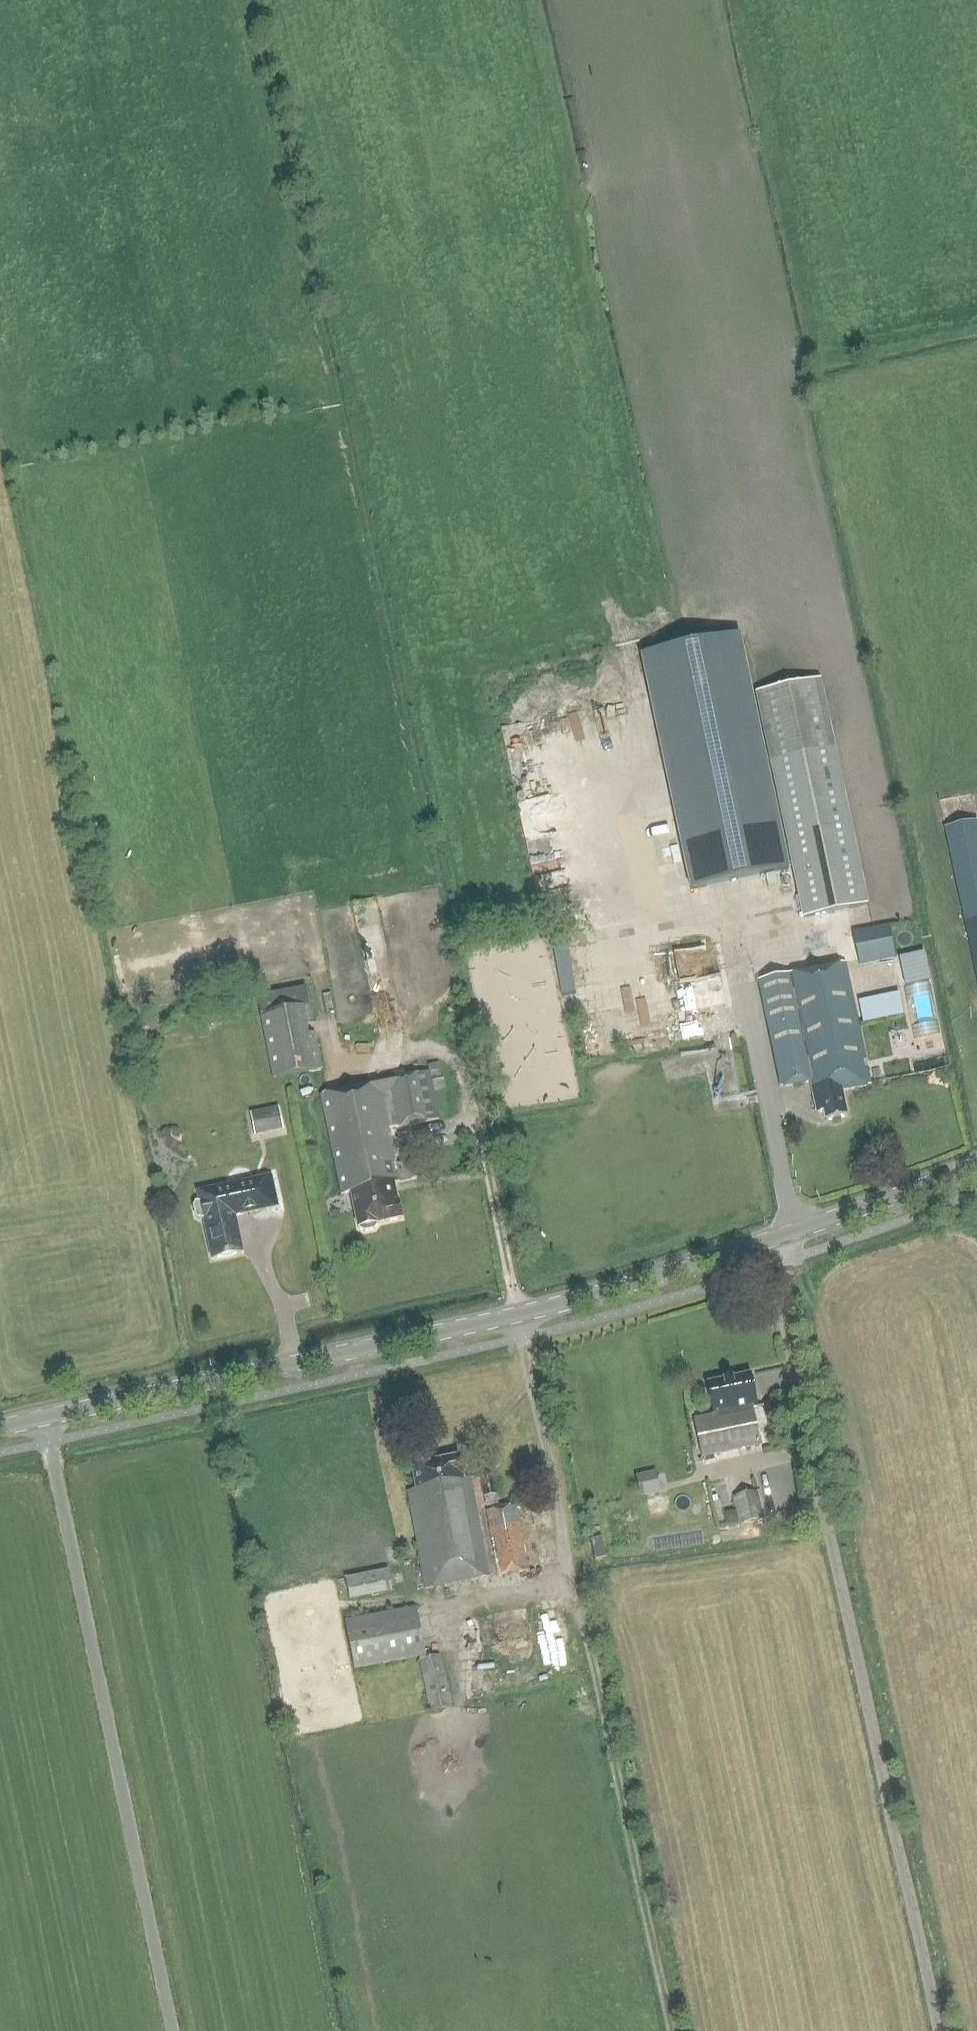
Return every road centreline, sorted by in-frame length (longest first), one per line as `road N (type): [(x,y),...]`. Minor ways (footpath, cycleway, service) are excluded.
road 1 (tertiary): [(0,1429),(518,1317),(795,1235),(976,1170)]
road 2 (track): [(770,1243),(934,2030)]
road 3 (track): [(592,1675),(667,2030)]
road 4 (track): [(452,1034),(518,1317)]

